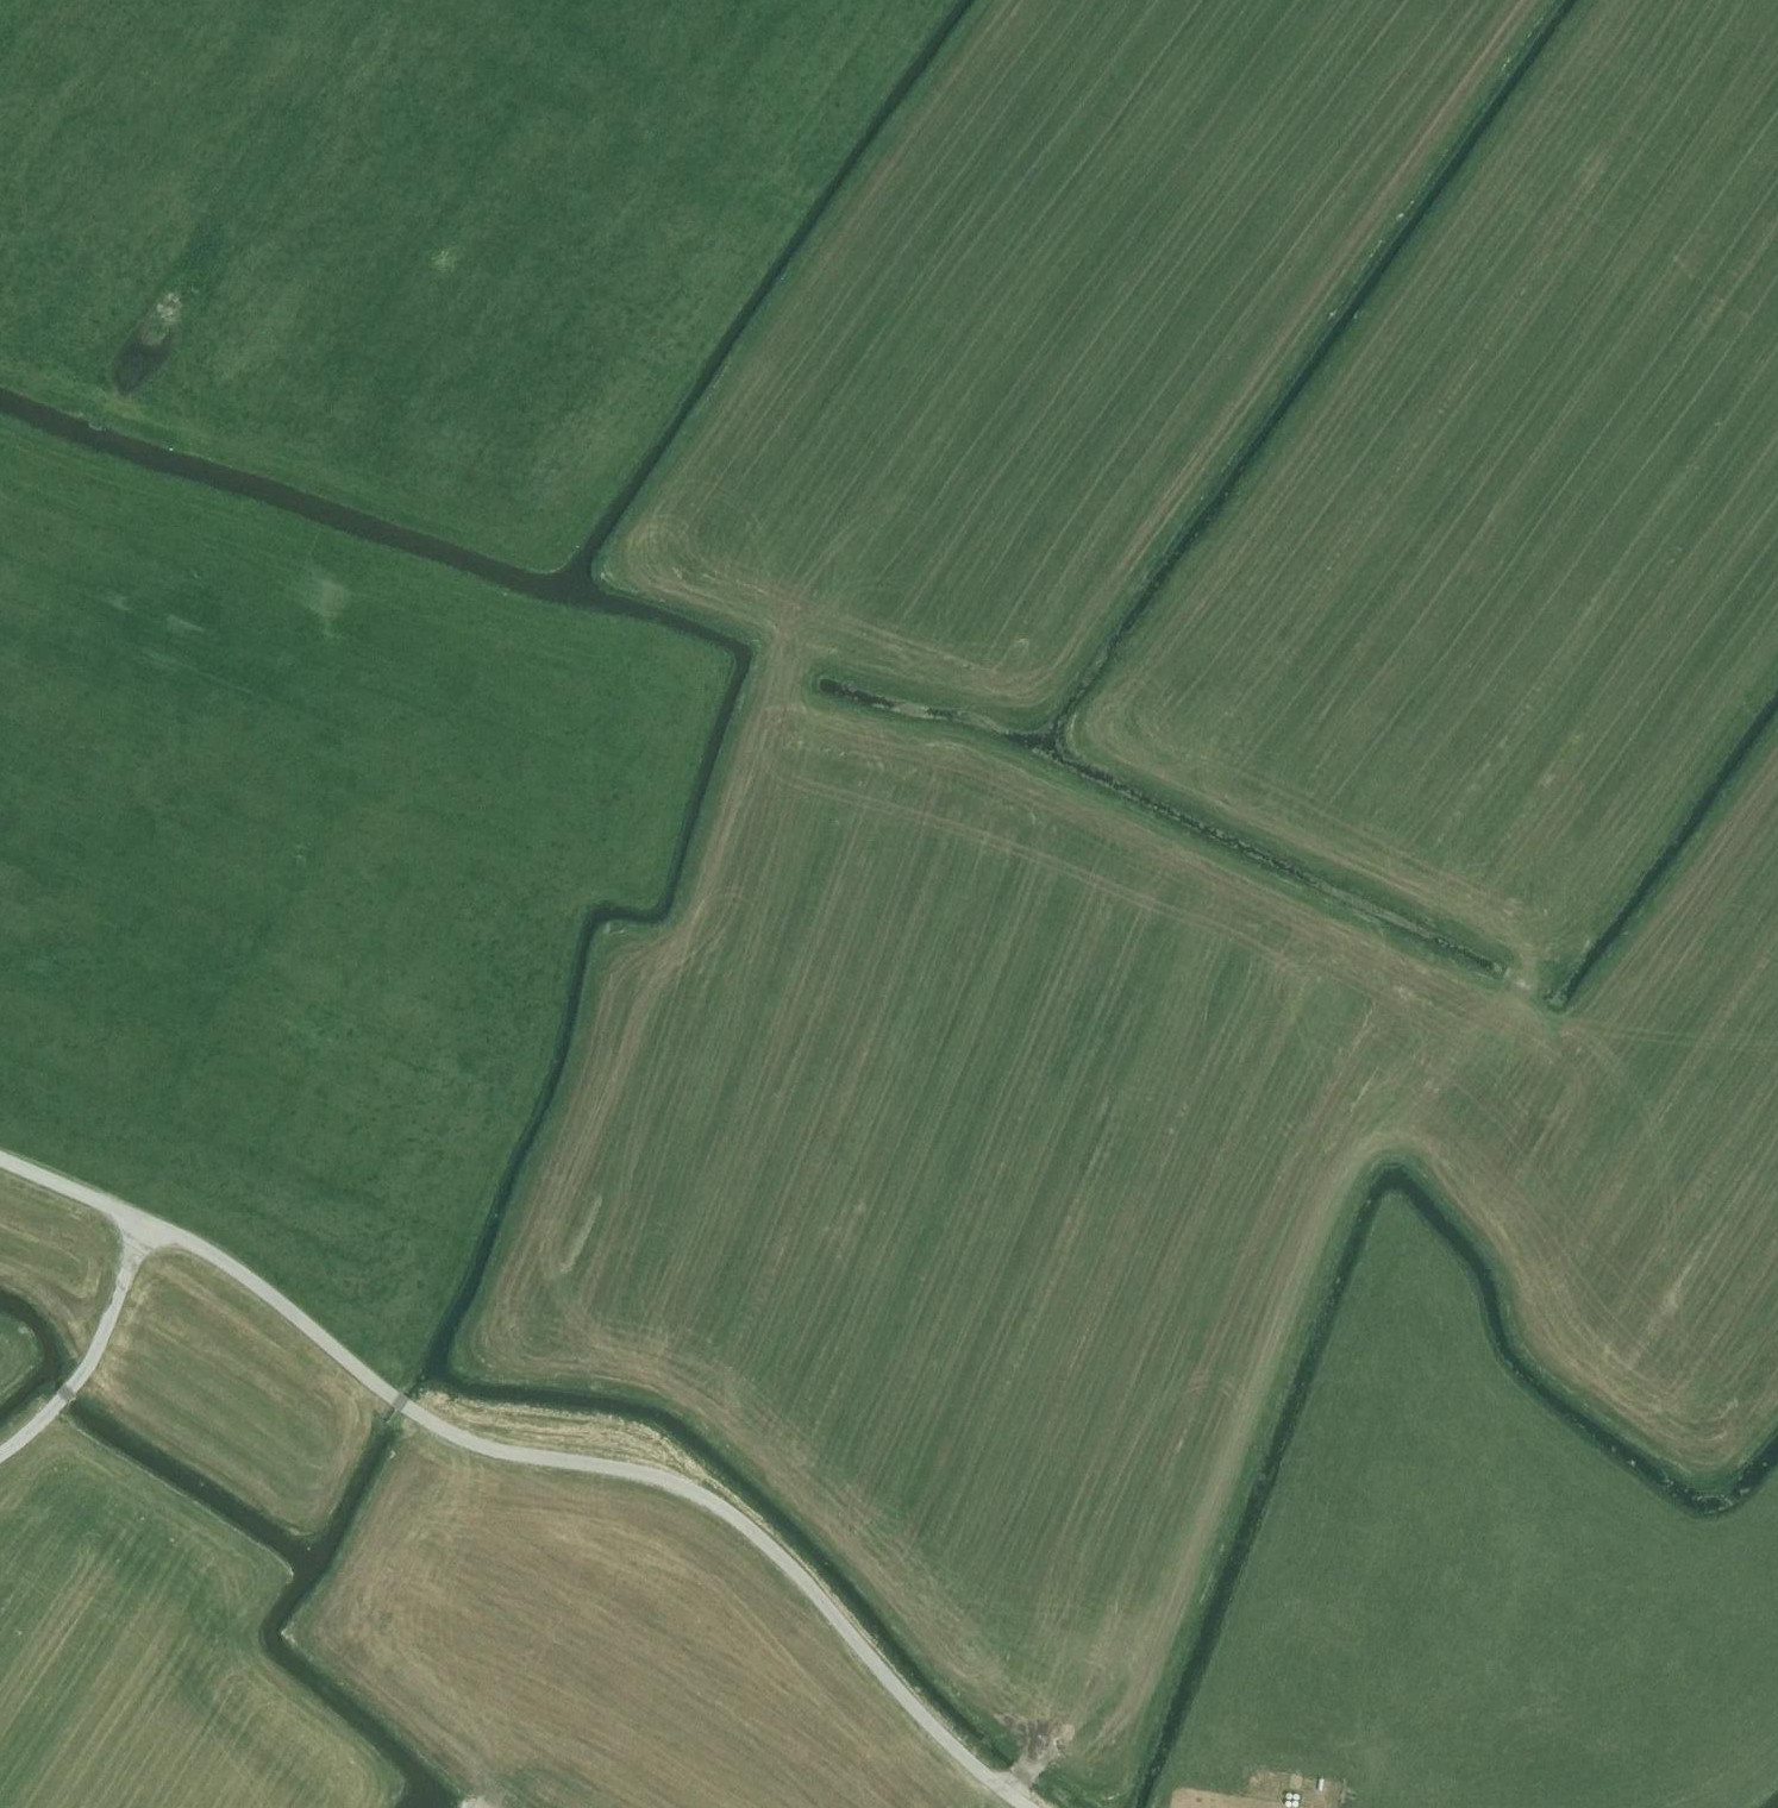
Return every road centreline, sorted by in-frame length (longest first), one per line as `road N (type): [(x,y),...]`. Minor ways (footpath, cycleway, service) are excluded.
road 1 (unclassified): [(1030,1807),(930,1721),(718,1503),(649,1472),(504,1450),(424,1420),(226,1265),(146,1219)]
road 2 (unclassified): [(0,1445),(95,1376),(146,1219)]
road 3 (unclassified): [(146,1219),(0,1155)]

